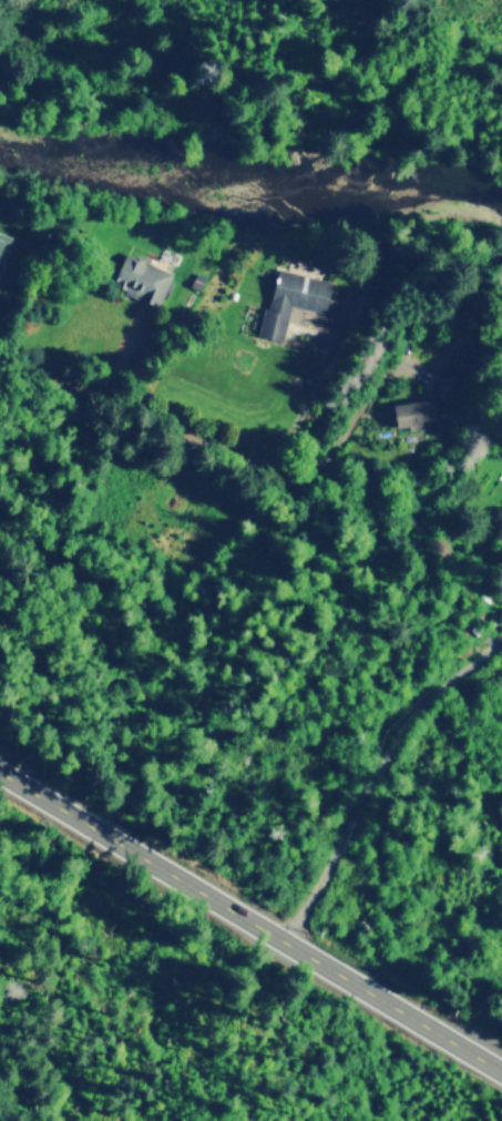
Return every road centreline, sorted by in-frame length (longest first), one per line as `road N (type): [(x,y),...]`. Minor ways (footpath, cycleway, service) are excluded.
road 1 (trunk): [(501,1072),(0,771)]
road 2 (residential): [(426,378),(404,367),(389,375),(322,461),(293,471),(165,412),(74,380),(0,367)]

